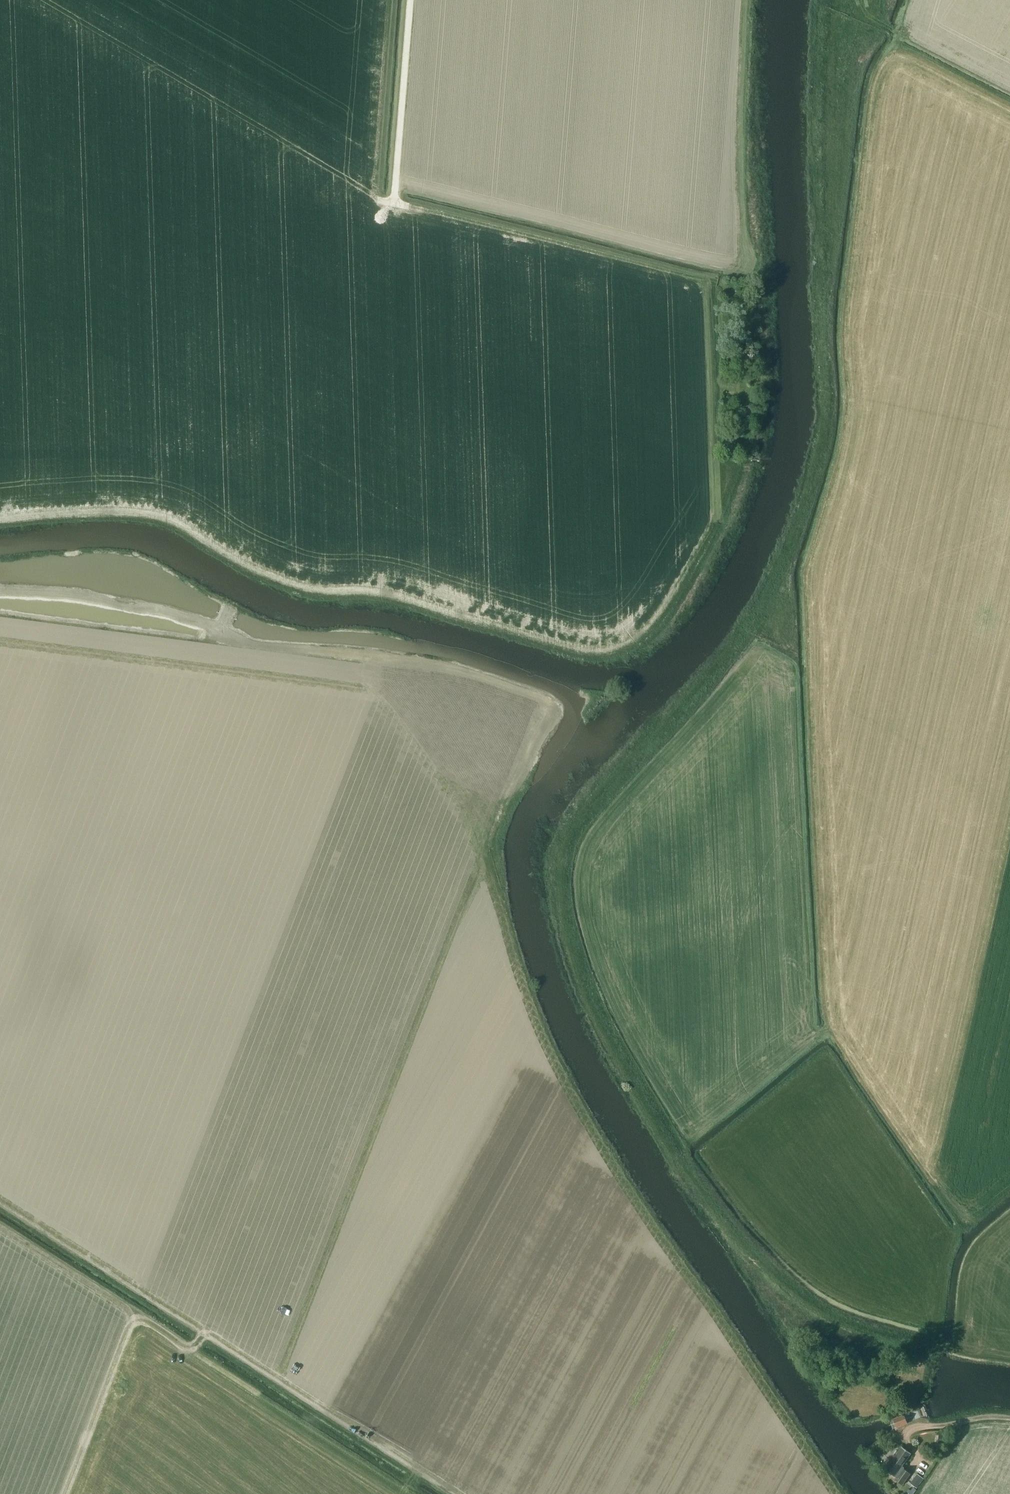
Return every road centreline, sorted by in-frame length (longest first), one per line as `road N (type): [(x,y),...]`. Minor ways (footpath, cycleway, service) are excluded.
road 1 (track): [(410,0),(394,204)]
road 2 (unclassified): [(1009,1419),(908,1431),(911,1467)]

